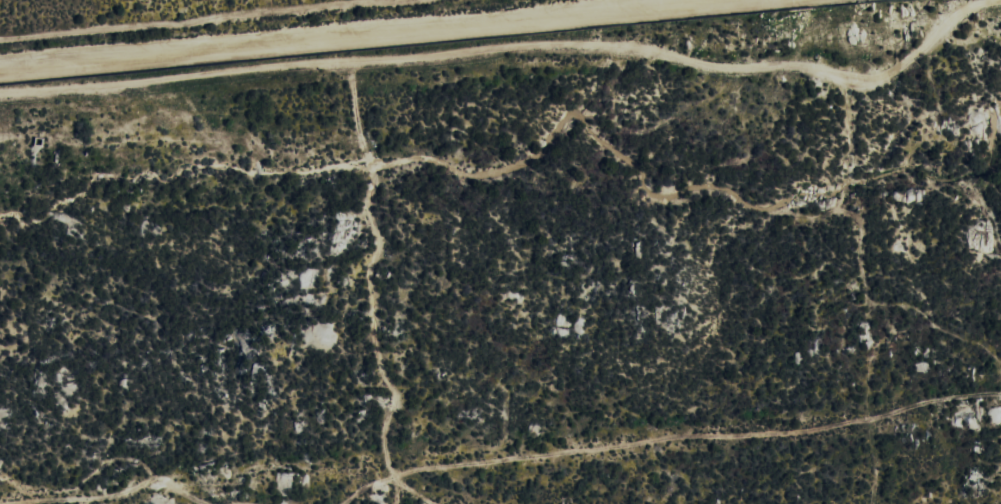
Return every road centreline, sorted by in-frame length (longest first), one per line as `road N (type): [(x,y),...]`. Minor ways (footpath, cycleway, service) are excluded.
road 1 (residential): [(1000,2),(956,14),(896,72),(873,82),(798,70),(714,71),(649,54),(570,47),(0,97)]
road 2 (track): [(662,0),(0,66)]

